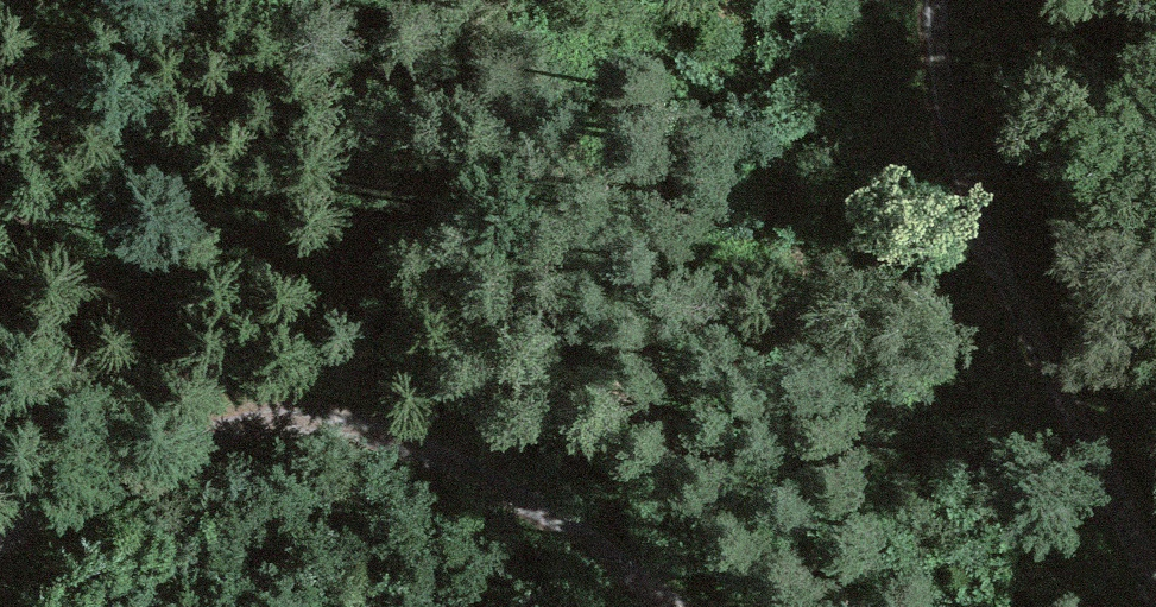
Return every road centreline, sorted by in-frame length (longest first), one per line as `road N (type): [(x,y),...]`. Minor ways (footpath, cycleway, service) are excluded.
road 1 (track): [(0,547),(87,490),(221,443),(332,431),(465,468),(676,606)]
road 2 (track): [(1155,592),(955,130),(947,0)]
road 3 (track): [(295,435),(0,257)]

